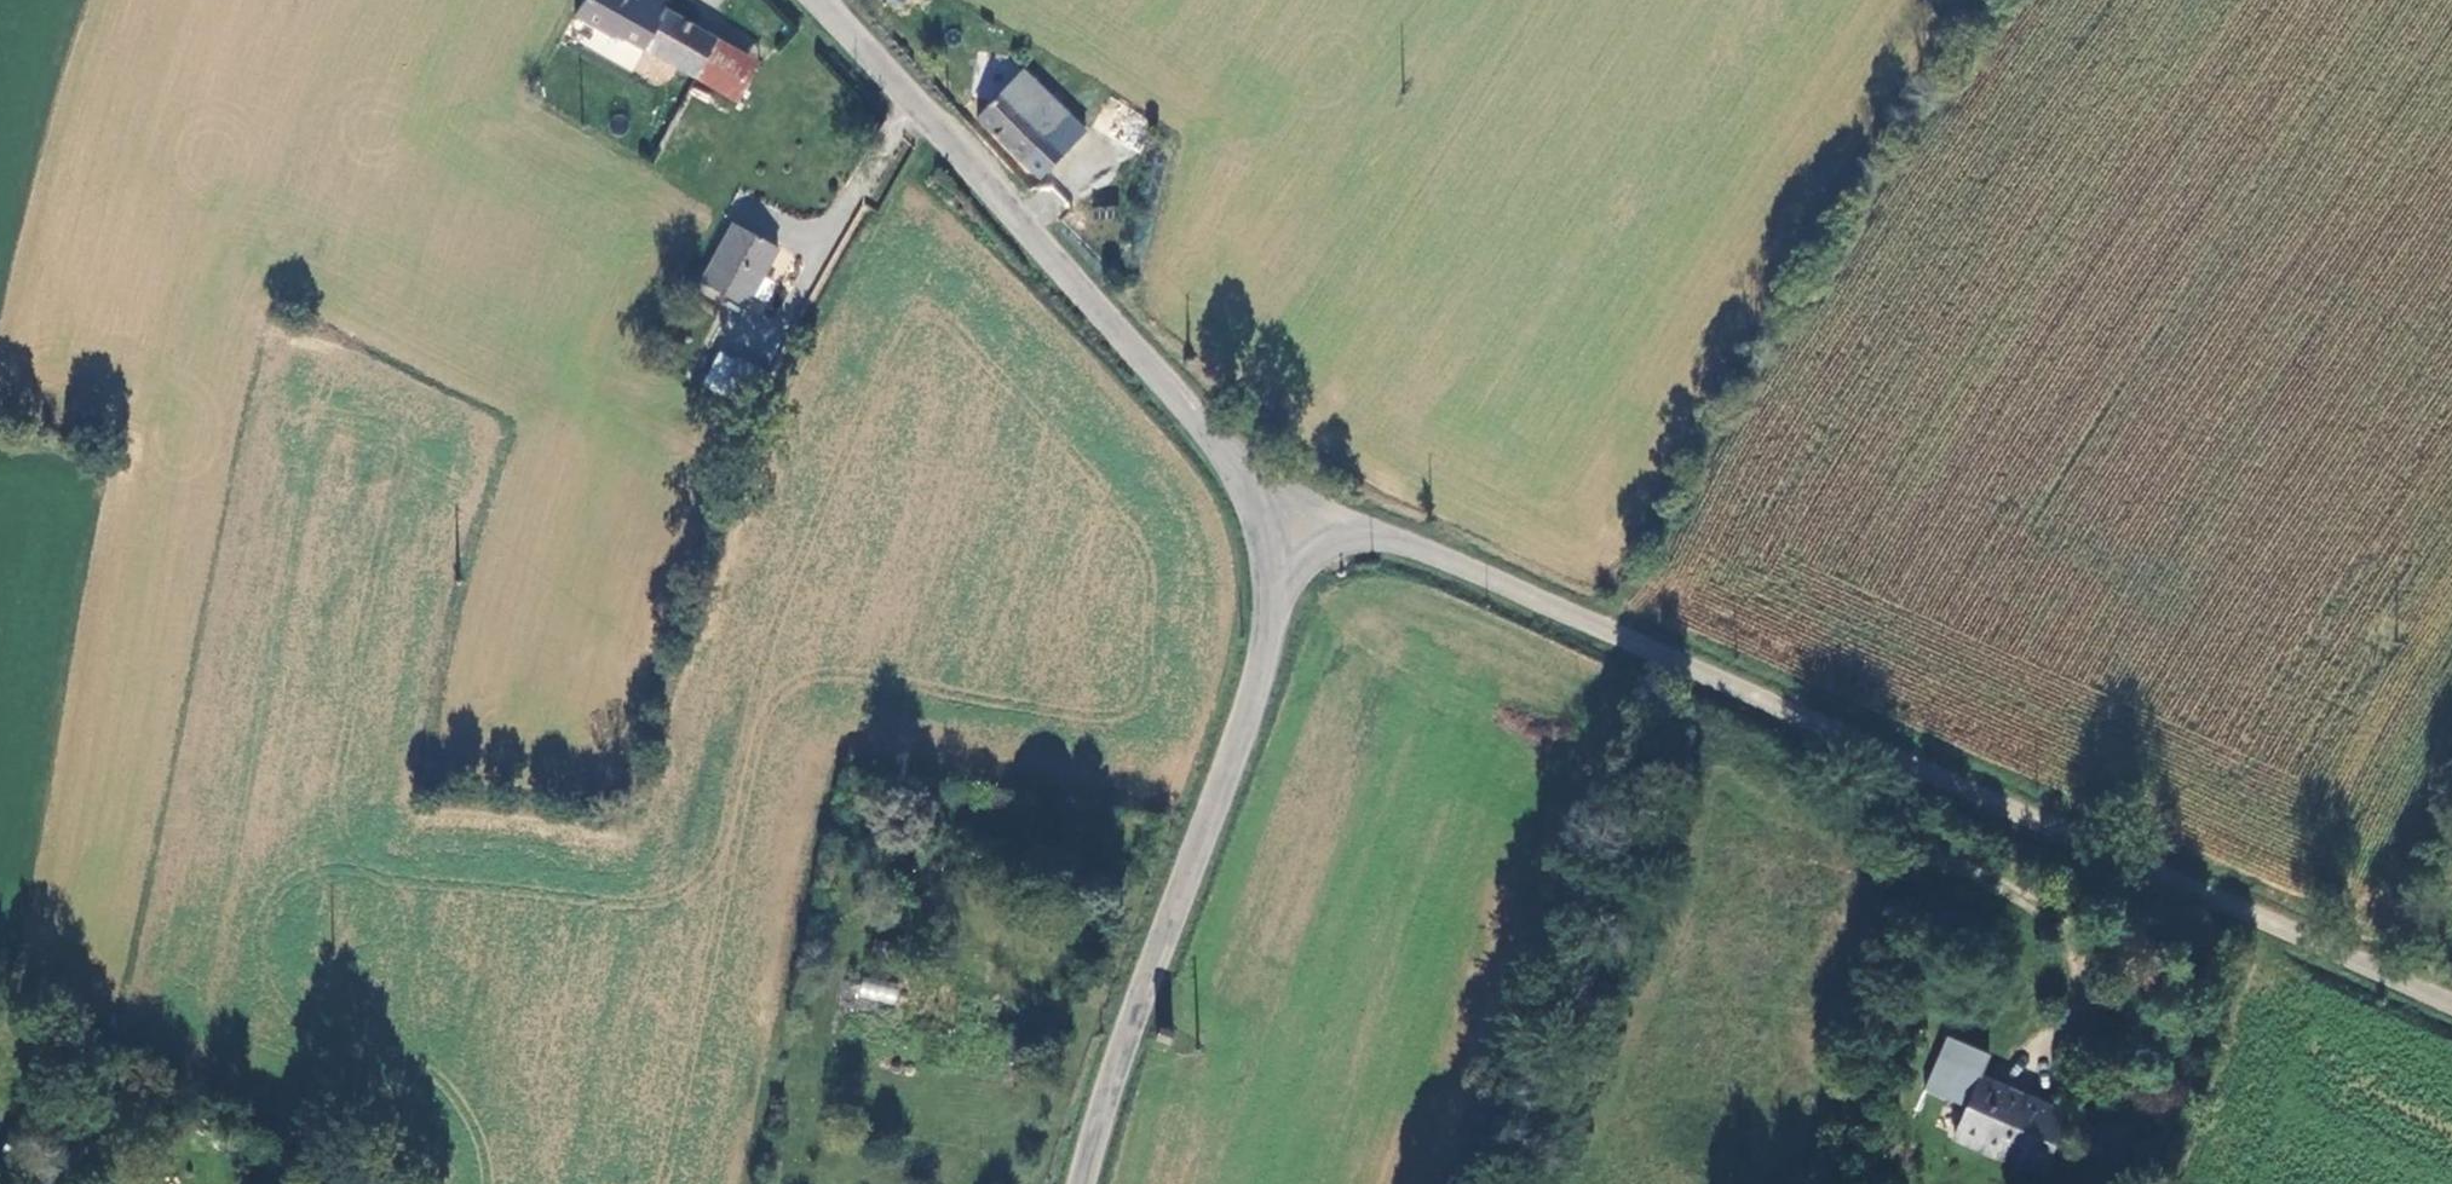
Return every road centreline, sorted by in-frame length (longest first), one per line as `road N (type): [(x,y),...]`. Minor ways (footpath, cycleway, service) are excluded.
road 1 (unclassified): [(2451,1021),(1505,579),(1365,532),(1267,527)]
road 2 (unclassified): [(1267,527),(1231,452),(816,0)]
road 3 (unclassified): [(1078,1183),(1090,1130),(1264,634),(1267,527)]

